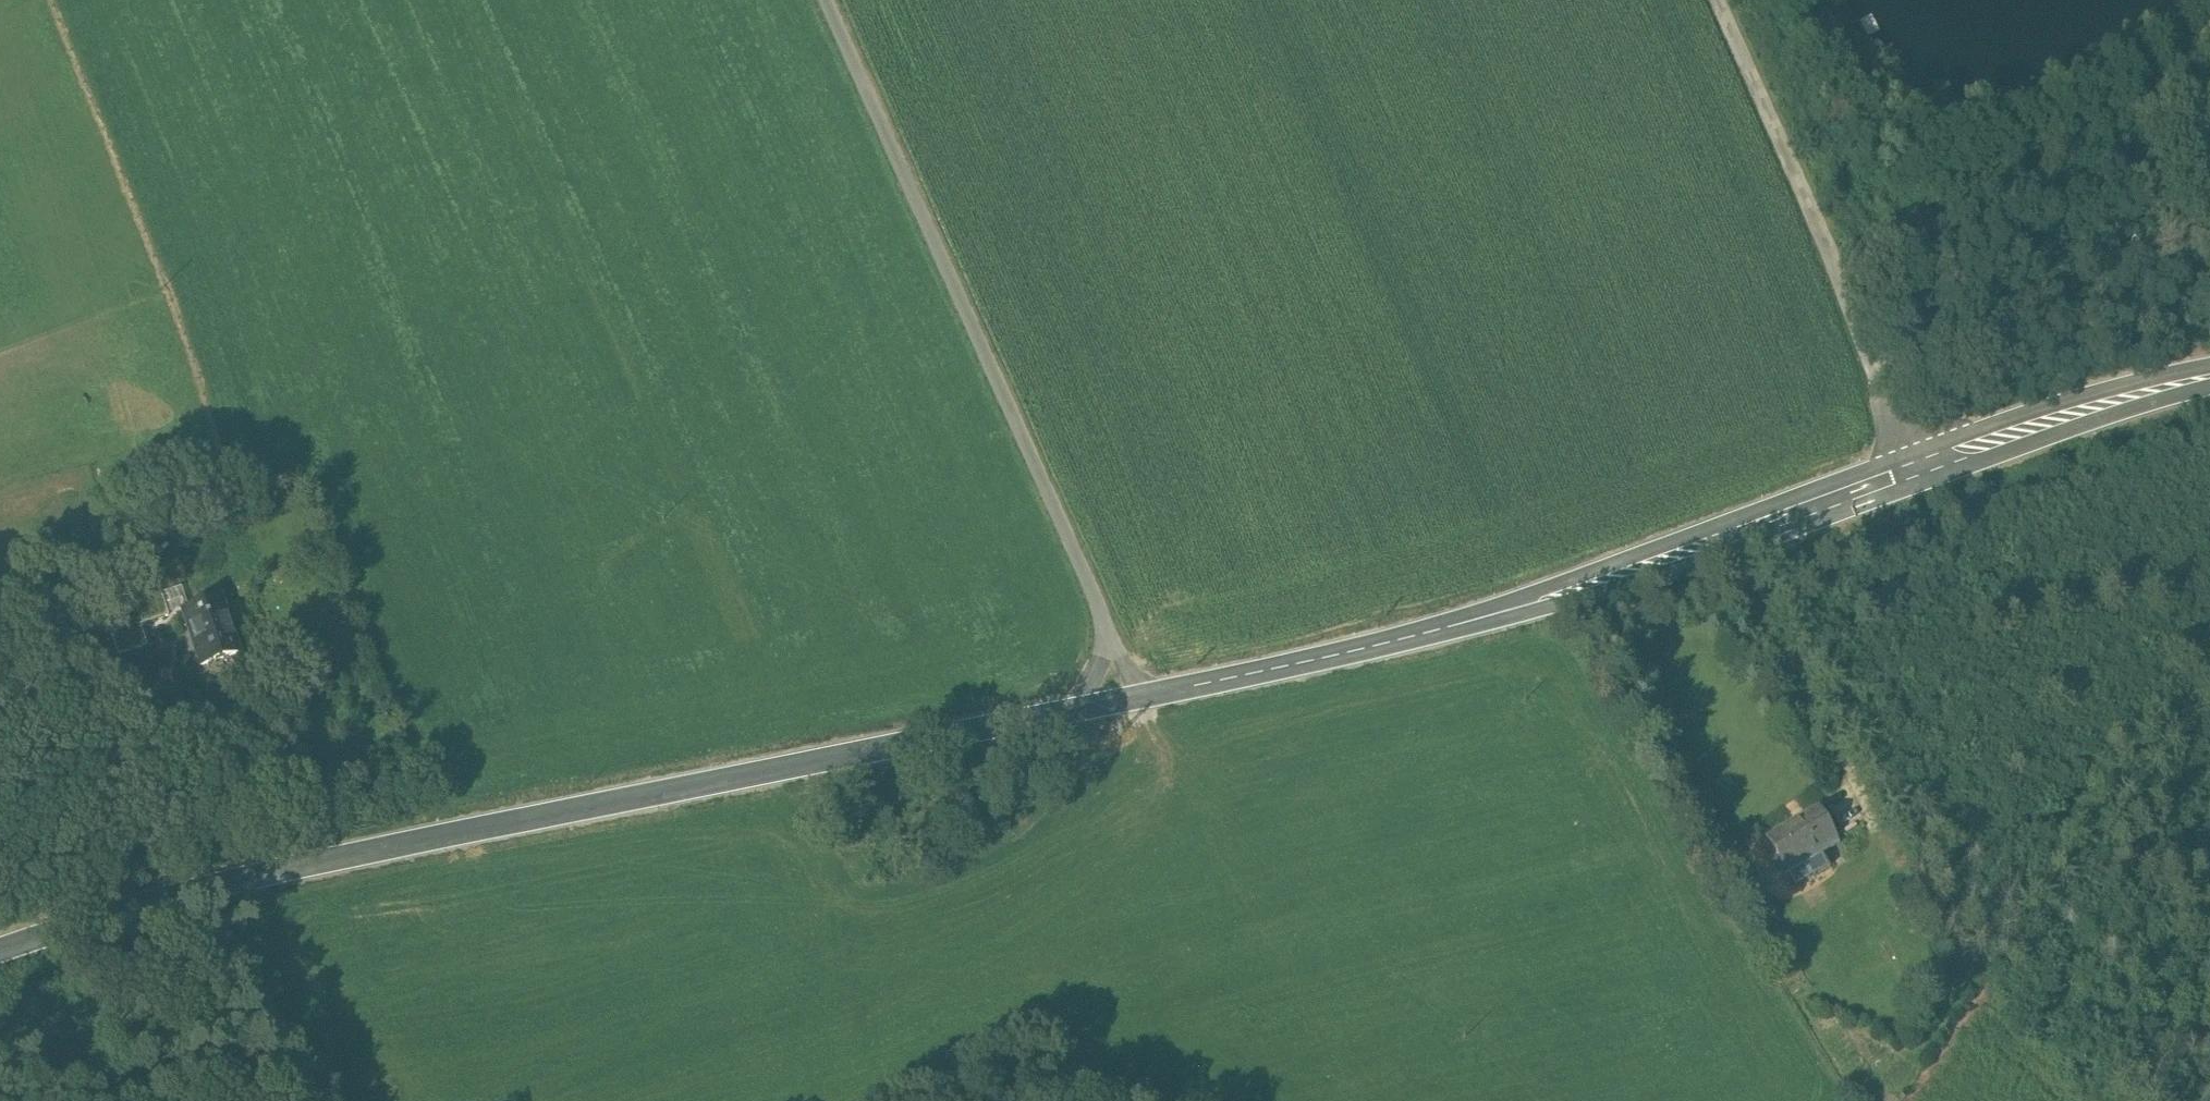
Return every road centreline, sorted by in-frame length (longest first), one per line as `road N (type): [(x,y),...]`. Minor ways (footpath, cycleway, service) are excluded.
road 1 (secondary): [(321,859),(1449,630),(1922,468)]
road 2 (track): [(827,0),(1141,697)]
road 3 (unclassified): [(1922,468),(1718,0)]
road 4 (residential): [(321,859),(77,685),(0,652)]
road 5 (secondary): [(0,939),(321,859)]
road 6 (secondary): [(1922,468),(2209,374)]

